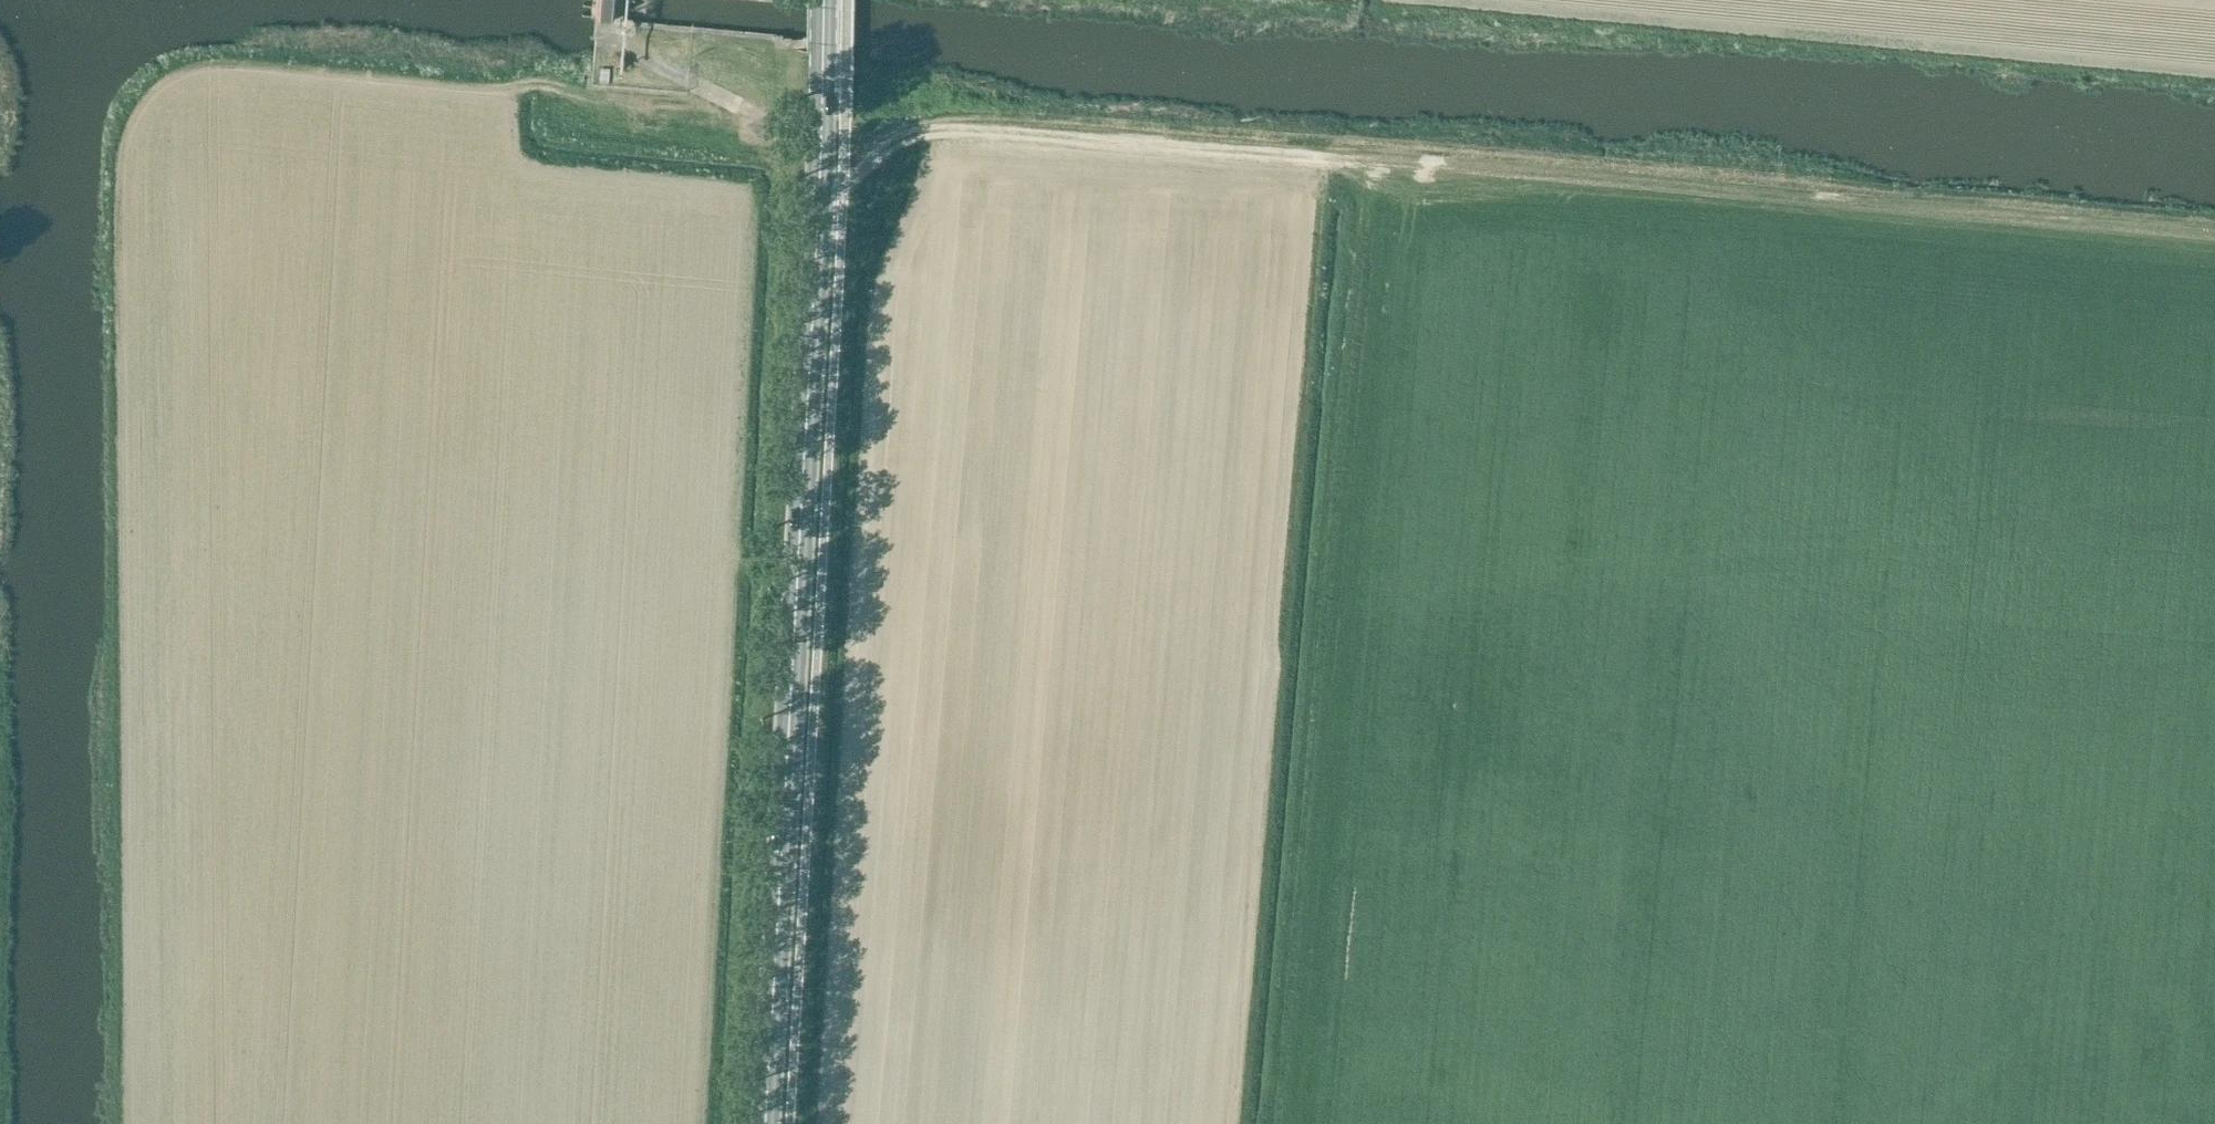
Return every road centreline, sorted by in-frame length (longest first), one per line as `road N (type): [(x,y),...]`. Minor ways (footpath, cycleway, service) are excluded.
road 1 (primary): [(766,1123),(825,0)]

